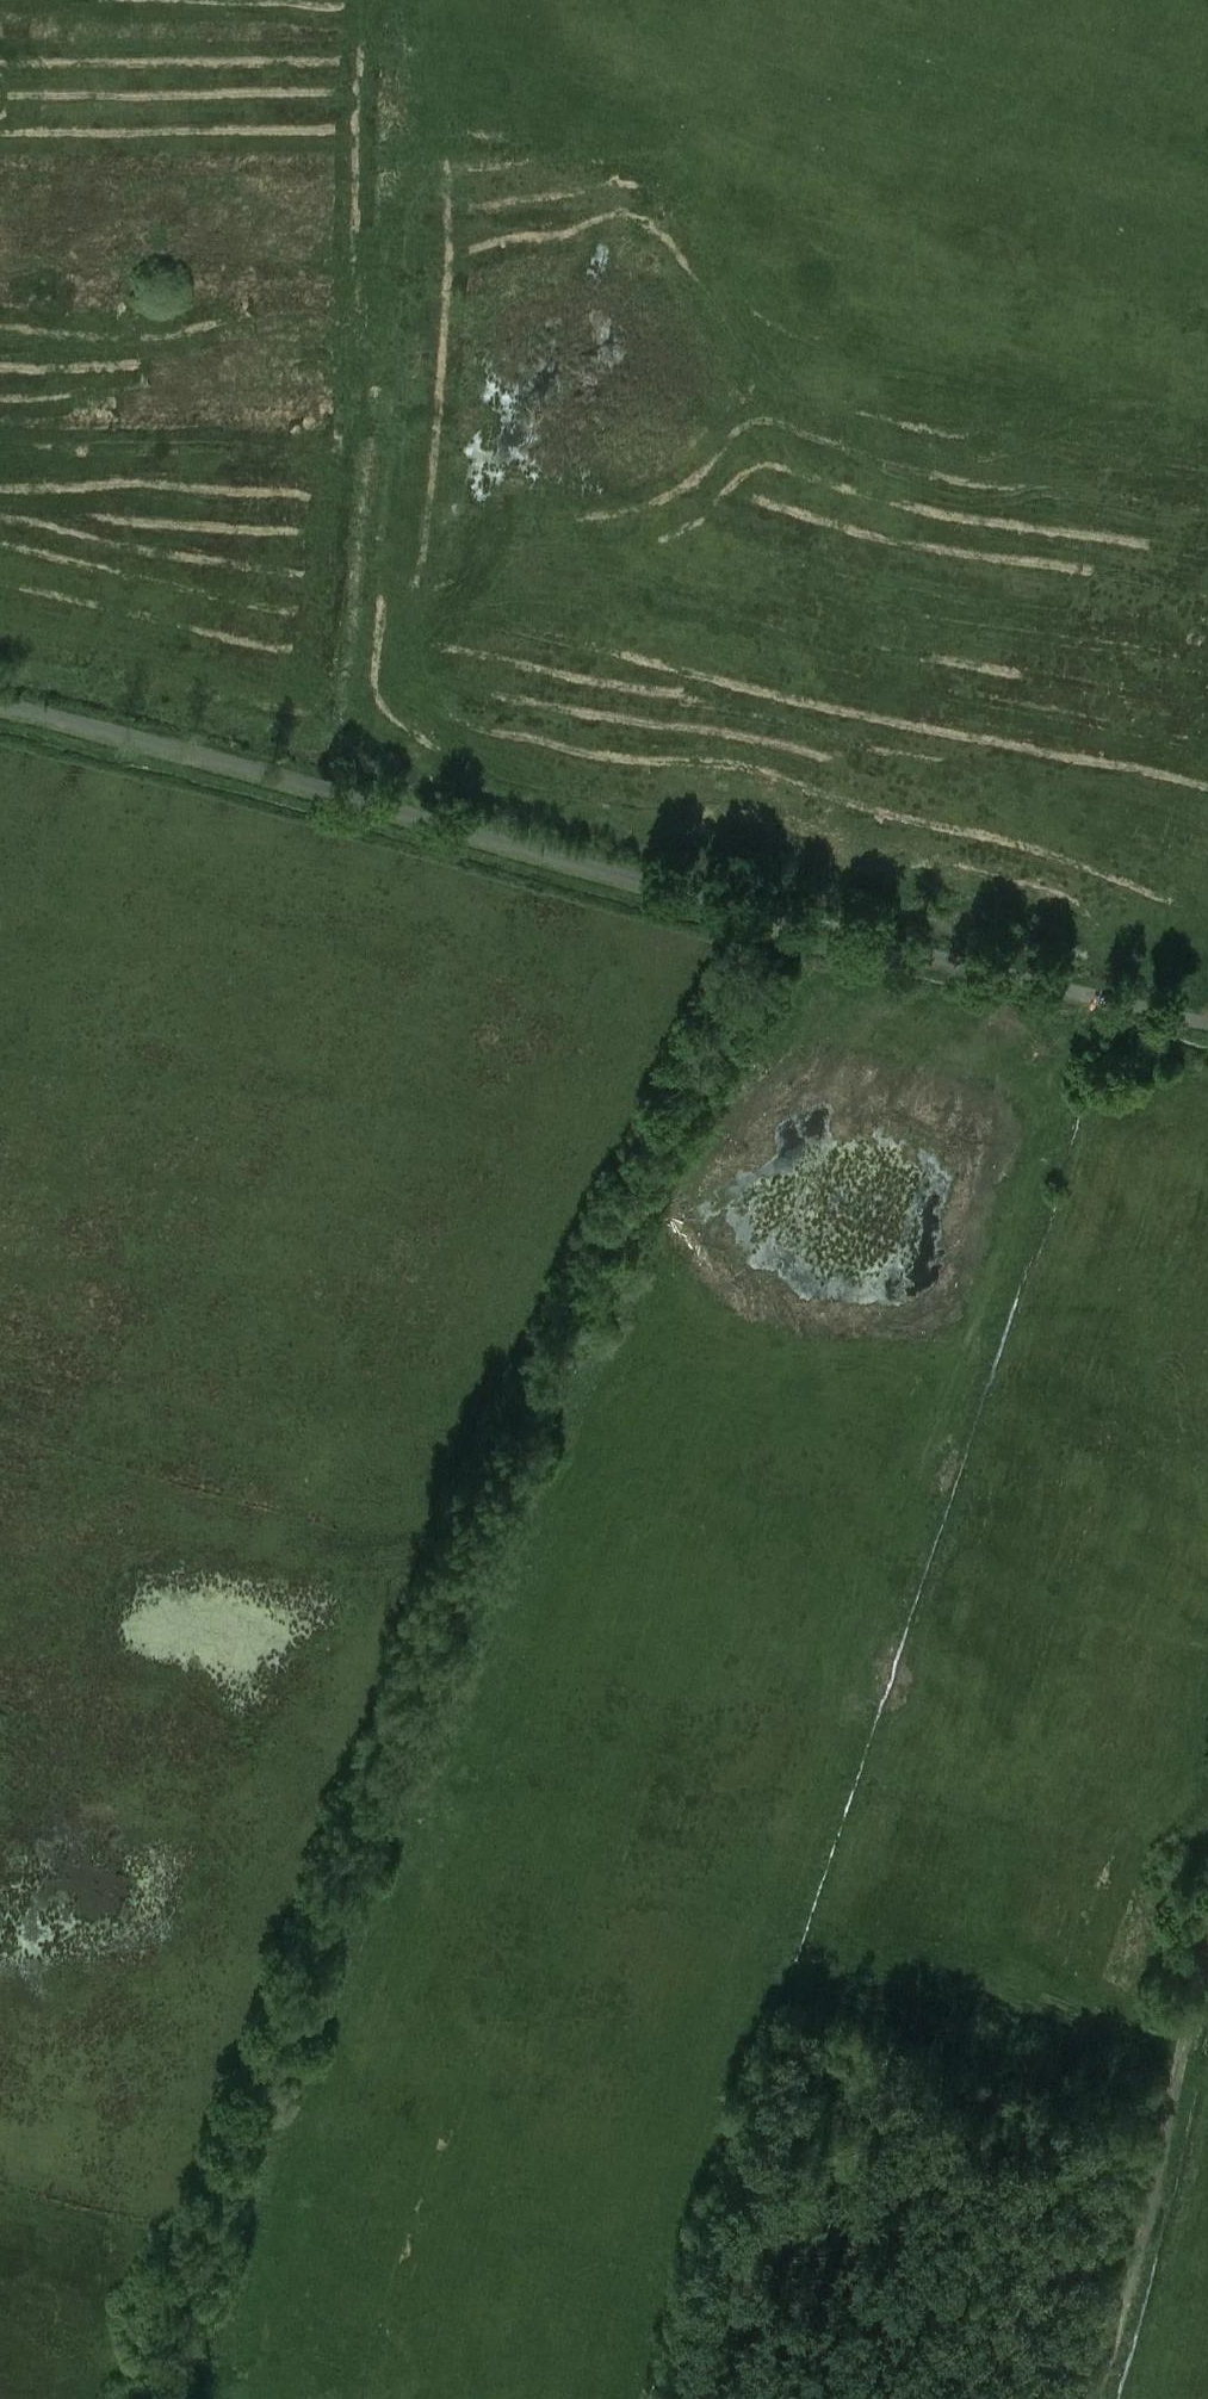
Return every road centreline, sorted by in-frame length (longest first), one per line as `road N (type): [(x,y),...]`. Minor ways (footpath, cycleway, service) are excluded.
road 1 (unclassified): [(0,705),(1207,1012)]
road 2 (track): [(1079,2398),(1207,1973)]

